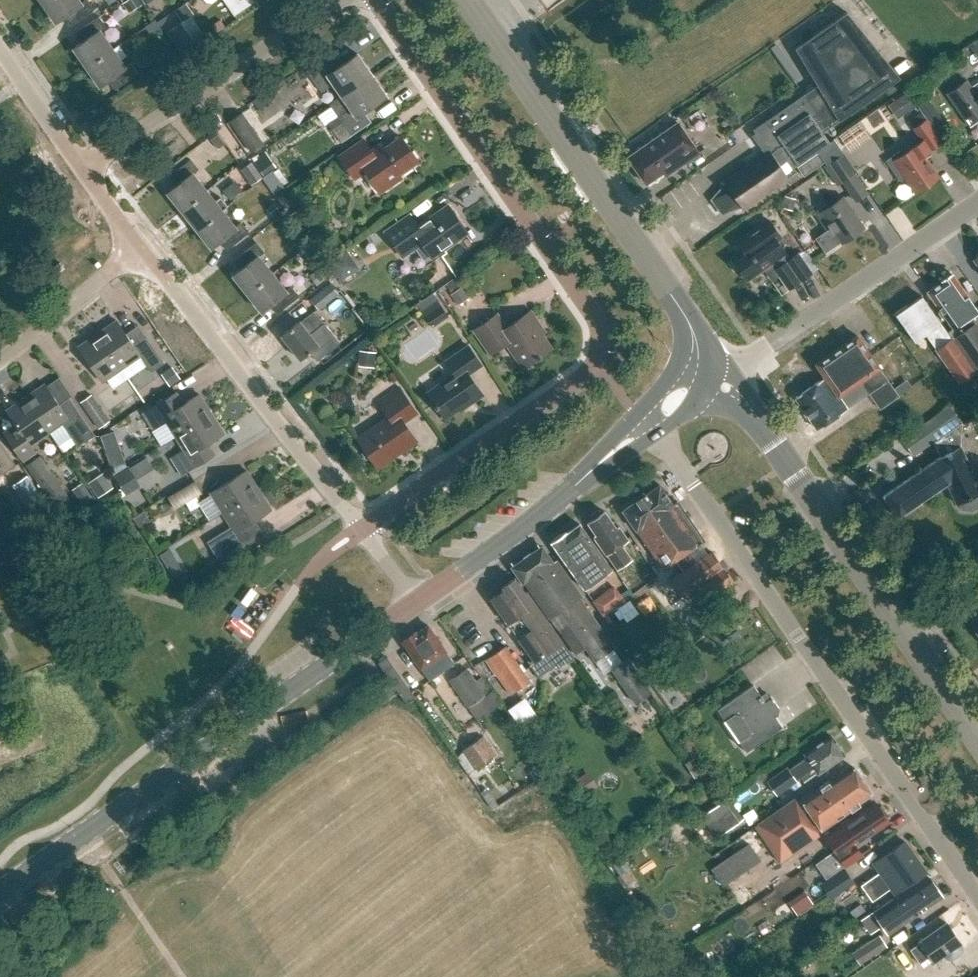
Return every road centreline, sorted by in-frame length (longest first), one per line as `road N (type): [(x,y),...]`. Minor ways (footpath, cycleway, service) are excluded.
road 1 (residential): [(364,530),(587,374),(598,349),(590,310),(376,0)]
road 2 (residential): [(977,900),(649,427)]
road 3 (tertiary): [(0,891),(415,603)]
road 4 (tertiary): [(722,370),(469,0)]
road 5 (unclassified): [(977,738),(722,370)]
road 6 (residential): [(364,530),(138,247)]
road 7 (residential): [(85,170),(343,0)]
road 8 (unclassified): [(722,370),(977,200)]
road 9 (tertiary): [(415,603),(649,427)]
road 10 (residential): [(0,359),(138,247)]
road 11 (residential): [(85,170),(0,49)]

